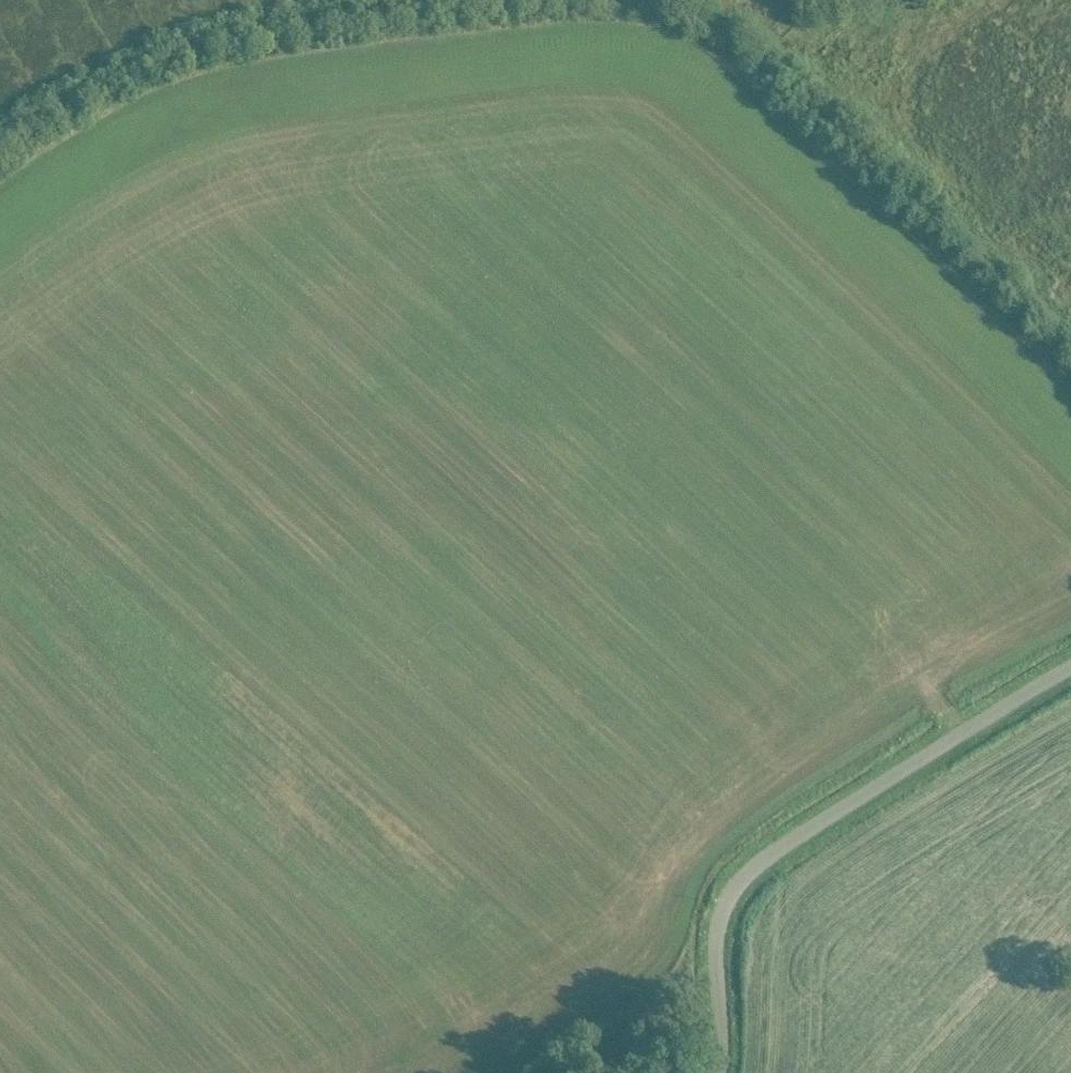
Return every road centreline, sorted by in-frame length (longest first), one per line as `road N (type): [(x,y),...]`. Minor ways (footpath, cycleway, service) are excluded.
road 1 (unclassified): [(724,1072),(720,932),(734,888),(772,853),(1070,676)]

